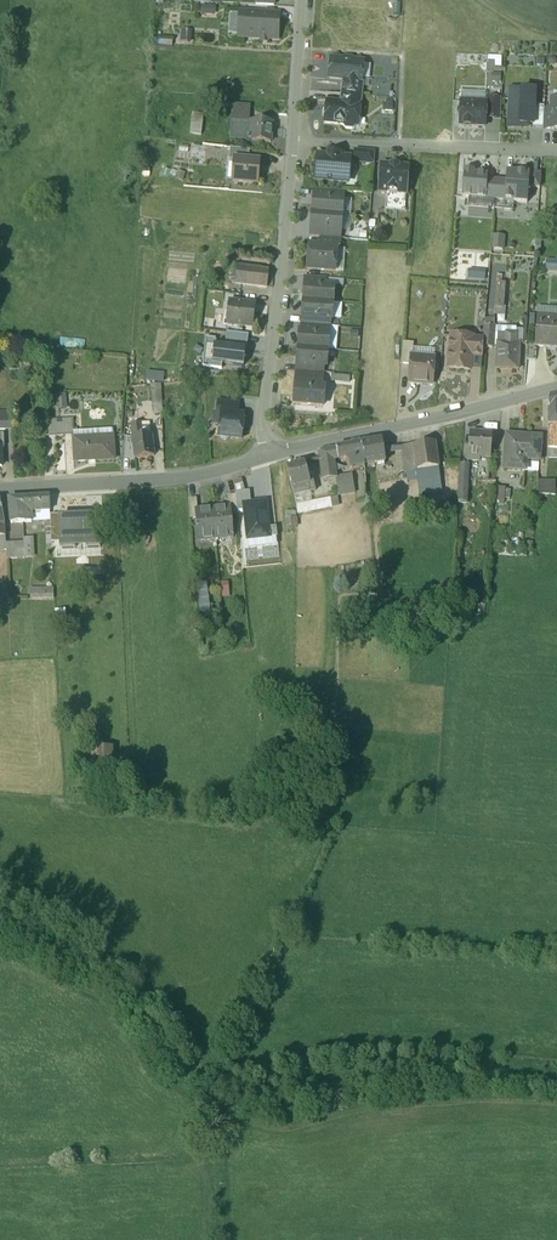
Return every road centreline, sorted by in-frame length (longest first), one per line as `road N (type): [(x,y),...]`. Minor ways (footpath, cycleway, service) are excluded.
road 1 (unclassified): [(291,133),(264,419),(270,458)]
road 2 (residential): [(270,458),(556,390)]
road 3 (residential): [(0,491),(189,480),(270,458)]
road 4 (residential): [(291,133),(337,149),(556,161)]
road 5 (unclassified): [(302,0),(291,133)]

